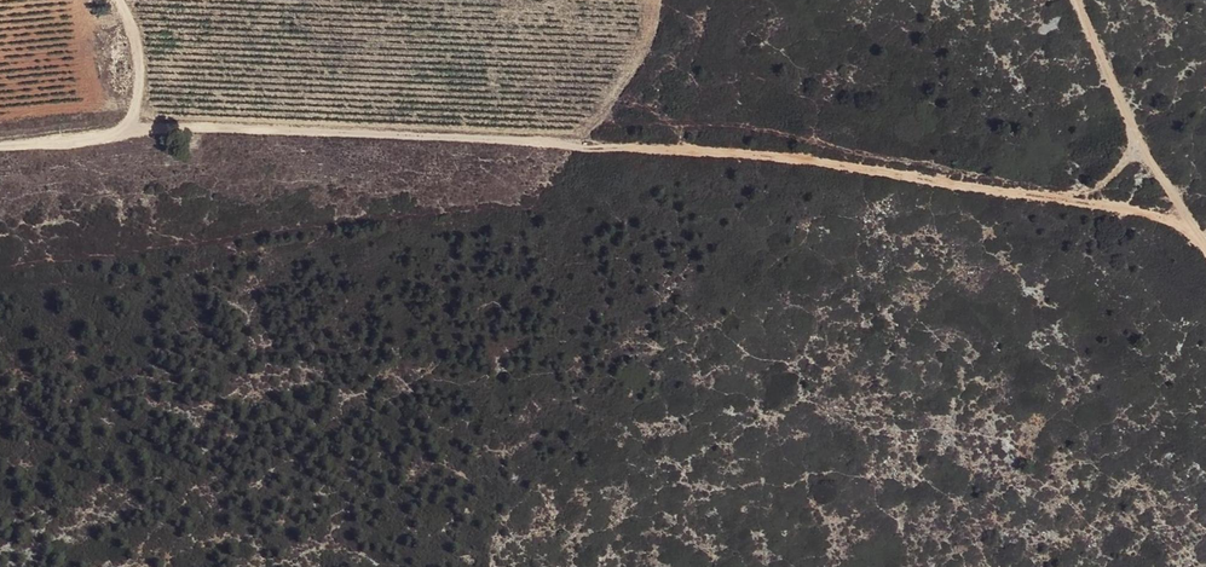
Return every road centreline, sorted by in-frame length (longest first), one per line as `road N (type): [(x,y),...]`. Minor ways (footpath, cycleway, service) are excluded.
road 1 (track): [(1138,143),(1101,185),(1068,194),(654,145),(144,127),(0,142)]
road 2 (track): [(1081,0),(1138,143),(1205,245)]
road 3 (track): [(1068,194),(1203,241)]
road 4 (track): [(118,0),(135,31),(144,127)]

